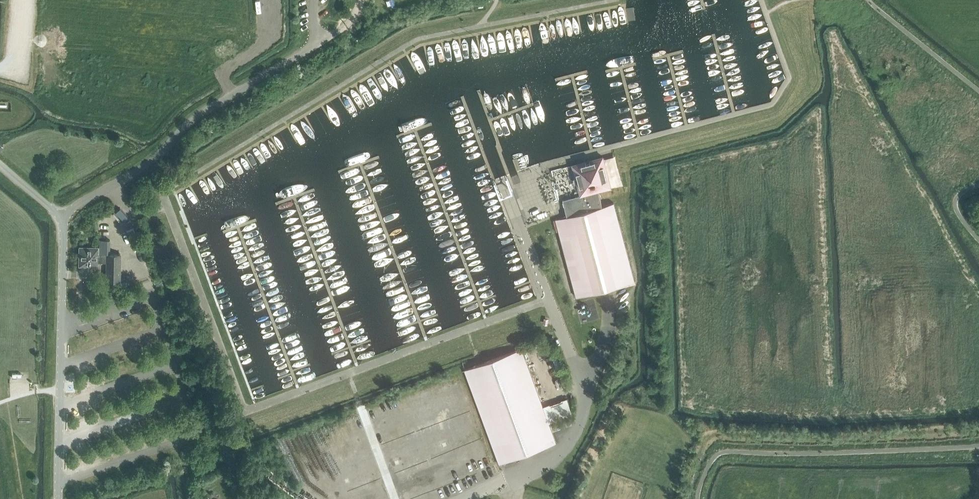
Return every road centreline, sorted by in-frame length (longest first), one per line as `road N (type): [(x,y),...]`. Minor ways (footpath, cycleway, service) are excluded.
road 1 (unclassified): [(58,498),(64,218),(151,162),(197,118),(315,42)]

